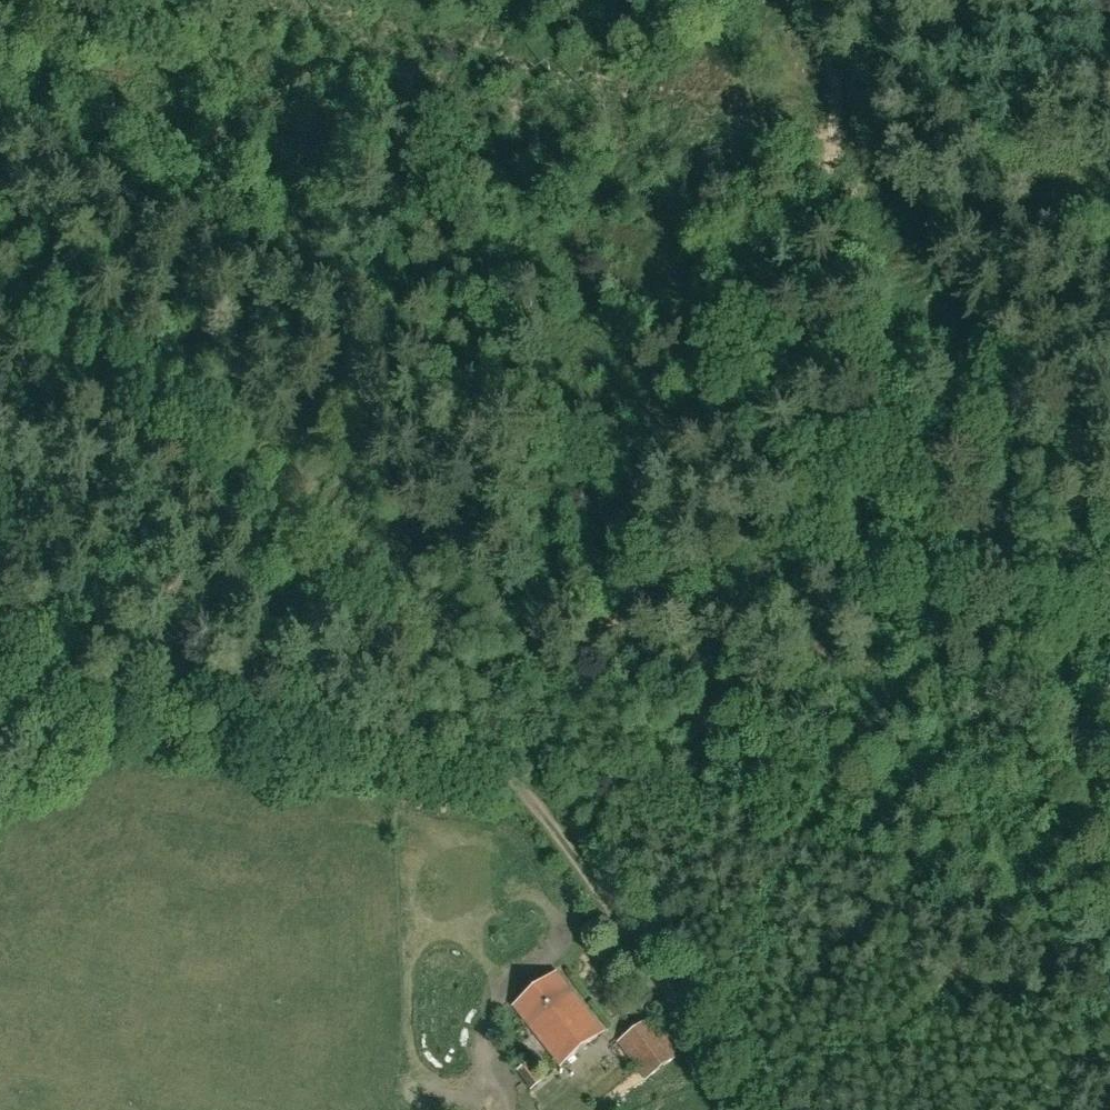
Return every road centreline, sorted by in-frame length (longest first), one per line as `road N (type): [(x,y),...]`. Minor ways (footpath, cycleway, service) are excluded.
road 1 (track): [(0,334),(276,548),(422,685),(734,1109)]

